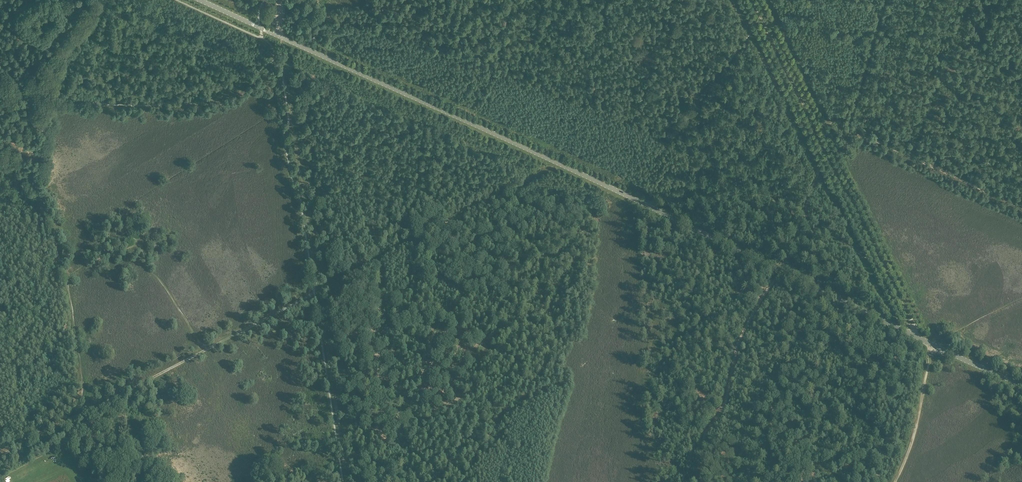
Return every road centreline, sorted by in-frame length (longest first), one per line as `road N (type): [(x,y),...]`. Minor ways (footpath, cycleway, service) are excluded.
road 1 (tertiary): [(1021,385),(202,0)]
road 2 (track): [(749,0),(761,24),(663,136),(889,274)]
road 3 (track): [(706,481),(703,442),(726,398),(737,341),(780,269),(826,149),(813,123)]
road 4 (track): [(277,57),(203,102),(118,106),(26,85),(0,104)]
road 5 (track): [(557,163),(317,291)]
road 6 (track): [(806,109),(1021,208)]
road 7 (track): [(66,278),(19,147),(0,133)]
road 8 (track): [(932,345),(914,441),(896,481)]
road 9 (track): [(889,274),(826,149)]
road 10 (track): [(78,415),(200,351)]
road 11 (track): [(200,351),(317,291)]

